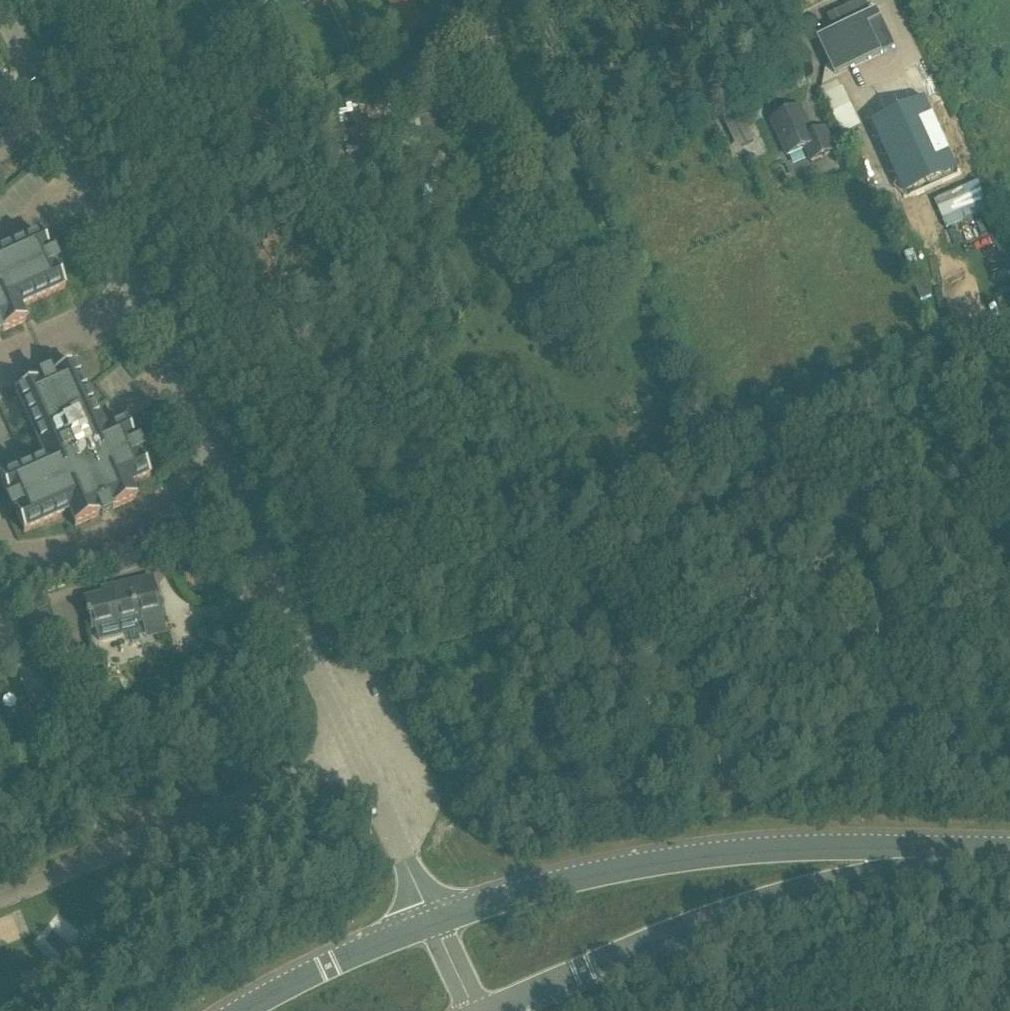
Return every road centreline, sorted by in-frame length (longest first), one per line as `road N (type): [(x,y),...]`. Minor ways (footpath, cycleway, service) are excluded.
road 1 (unclassified): [(433,922),(3,0)]
road 2 (tertiary): [(1009,849),(776,847),(682,857),(540,886),(433,922)]
road 3 (tertiary): [(489,1010),(669,934),(799,894),(1009,856)]
road 4 (tertiary): [(433,922),(244,1010)]

